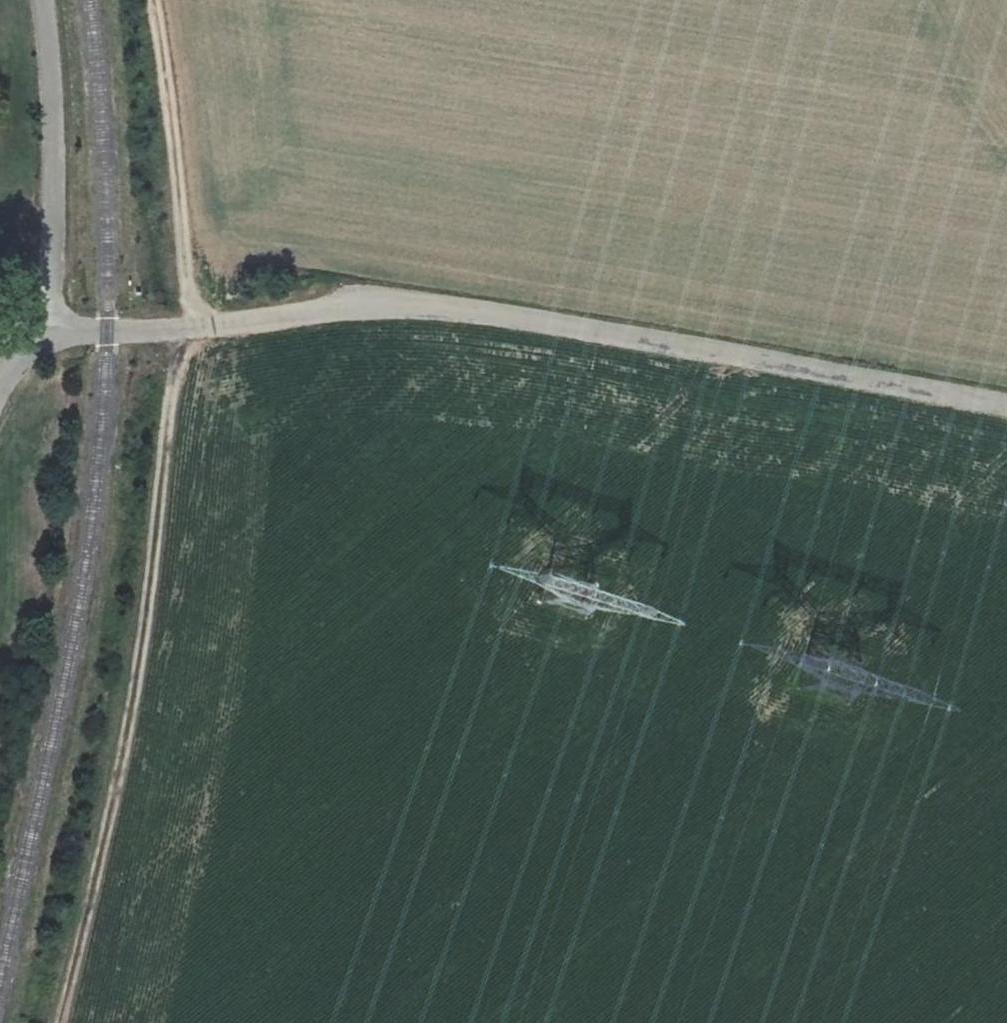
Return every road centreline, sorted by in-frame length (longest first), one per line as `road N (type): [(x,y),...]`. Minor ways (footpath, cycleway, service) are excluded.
road 1 (unclassified): [(56,338),(370,306),(433,307),(1006,405)]
road 2 (track): [(66,1022),(134,717),(169,435),(194,326)]
road 3 (residential): [(46,0),(55,47),(50,277),(56,338)]
road 4 (track): [(160,0),(194,326)]

